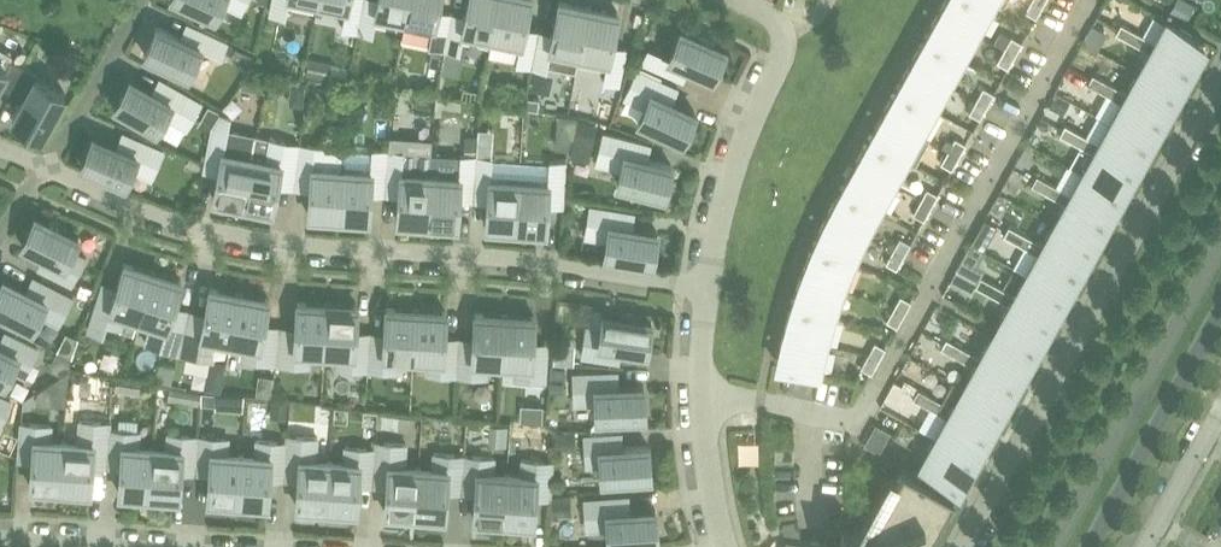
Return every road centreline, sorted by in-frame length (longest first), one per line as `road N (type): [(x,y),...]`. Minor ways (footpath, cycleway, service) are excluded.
road 1 (residential): [(703,284),(219,233),(43,168)]
road 2 (residential): [(702,402),(760,403),(862,423),(1090,0)]
road 3 (residential): [(1220,79),(962,546)]
road 4 (tertiary): [(1220,246),(1053,546)]
road 5 (tertiary): [(1090,546),(1220,310)]
road 6 (residential): [(785,35),(703,284)]
road 7 (residential): [(145,0),(43,168)]
road 8 (residential): [(1145,546),(1220,410)]
road 9 (residential): [(702,402),(724,546)]

